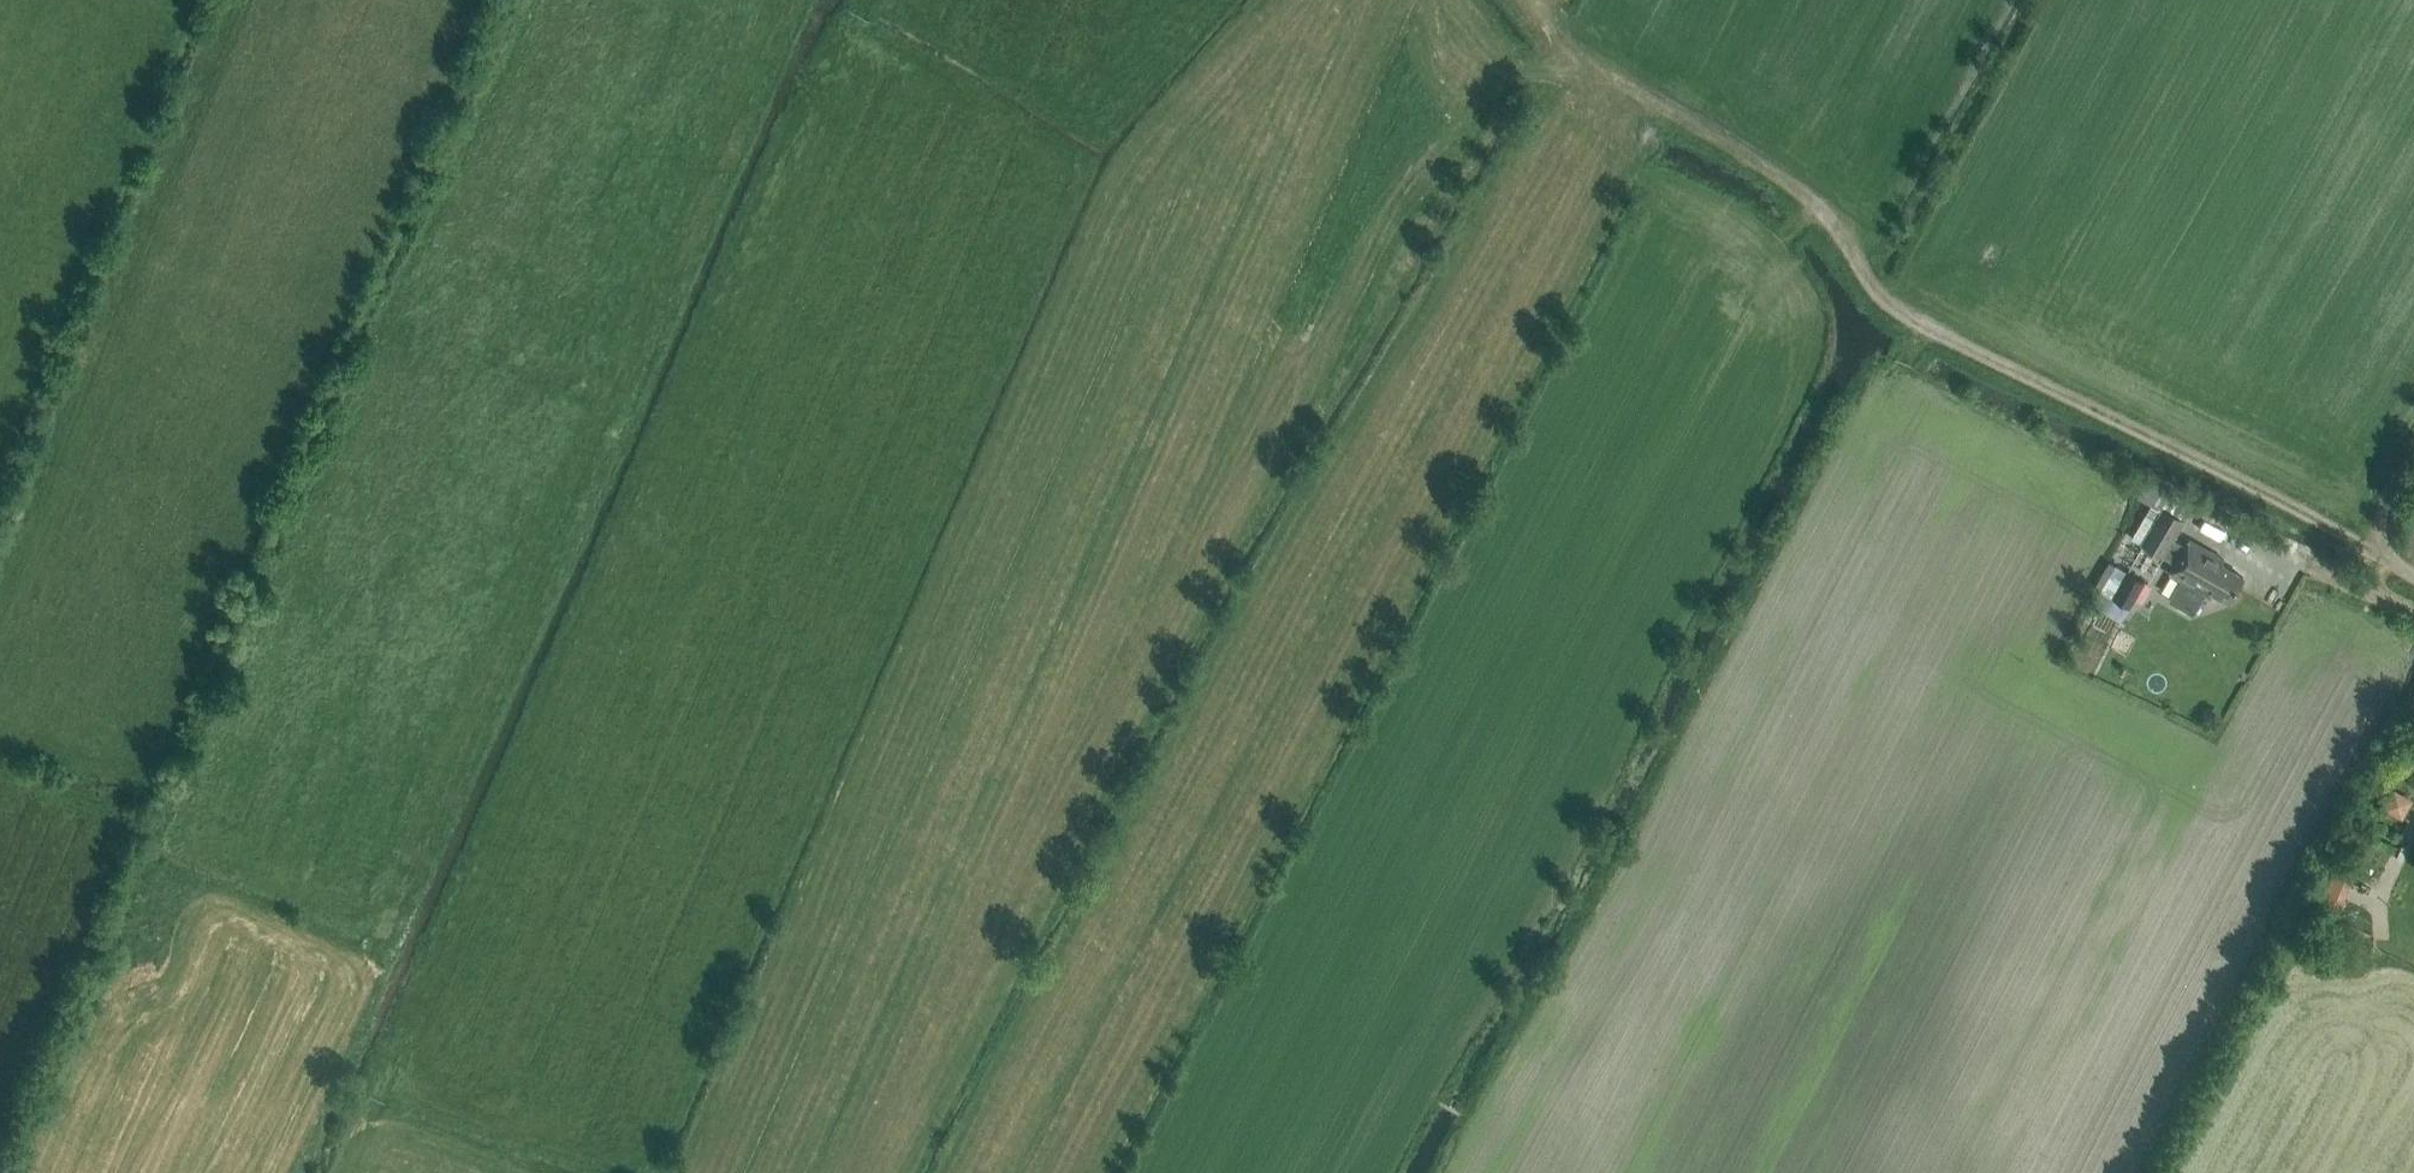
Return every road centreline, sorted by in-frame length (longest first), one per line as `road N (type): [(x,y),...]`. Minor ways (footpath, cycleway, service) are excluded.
road 1 (track): [(2413,582),(2389,571),(2383,517),(2413,463)]

